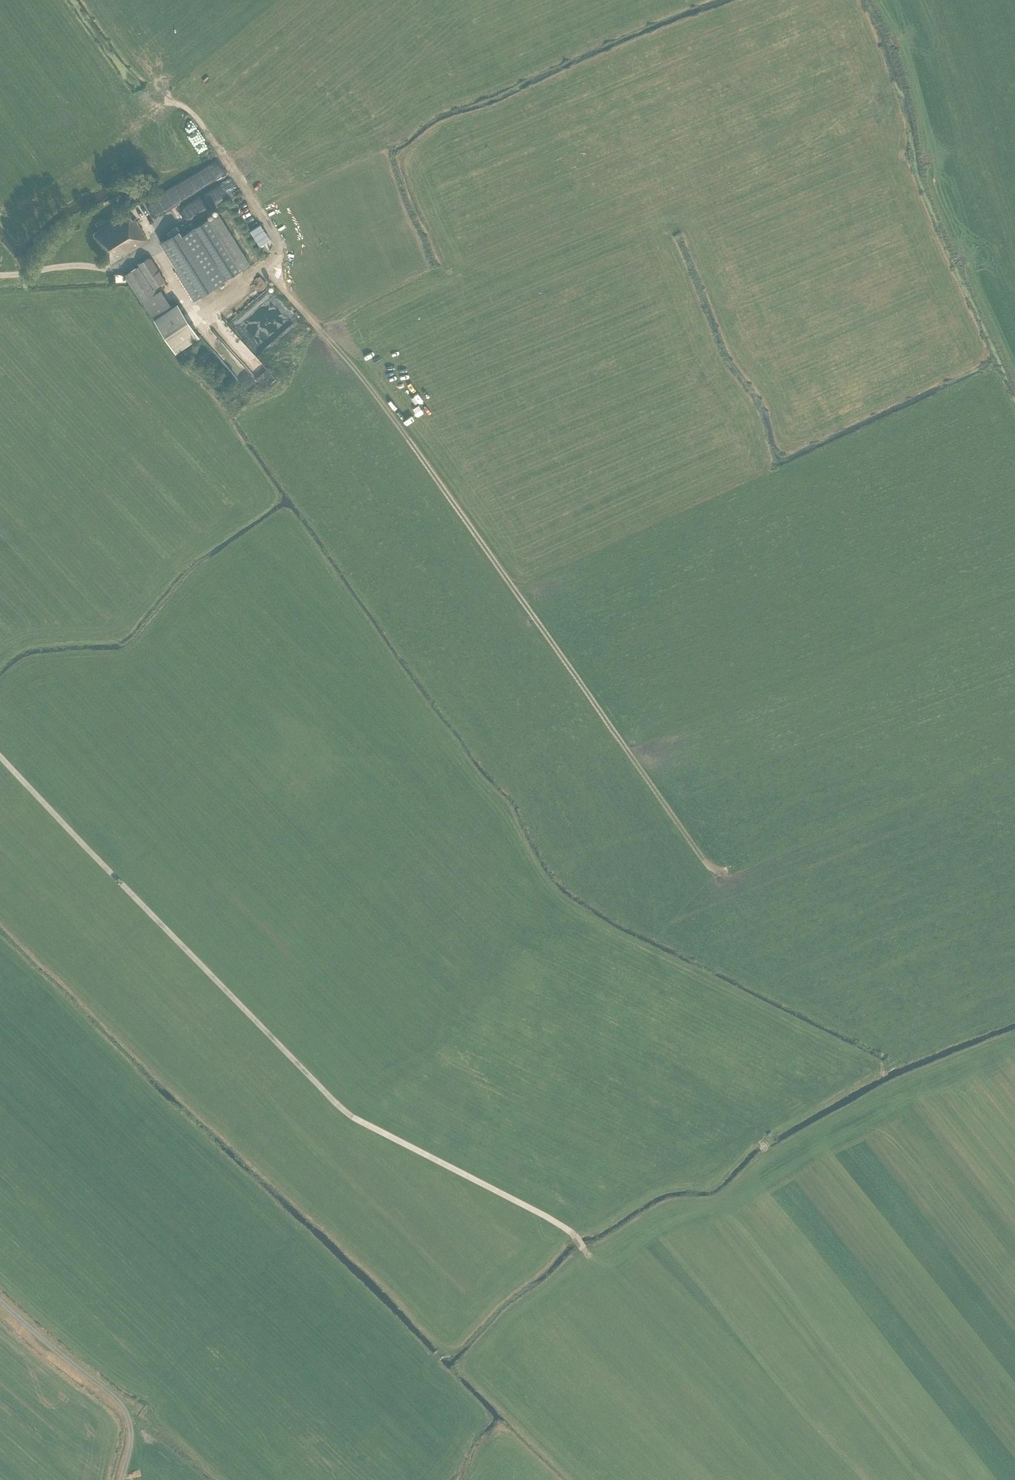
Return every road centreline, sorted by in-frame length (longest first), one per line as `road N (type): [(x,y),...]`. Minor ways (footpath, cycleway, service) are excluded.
road 1 (track): [(0,756),(352,1116),(572,1232),(583,1250)]
road 2 (track): [(265,266),(346,352),(704,861),(726,871)]
road 3 (track): [(196,313),(276,257),(277,247),(201,123),(175,105)]

